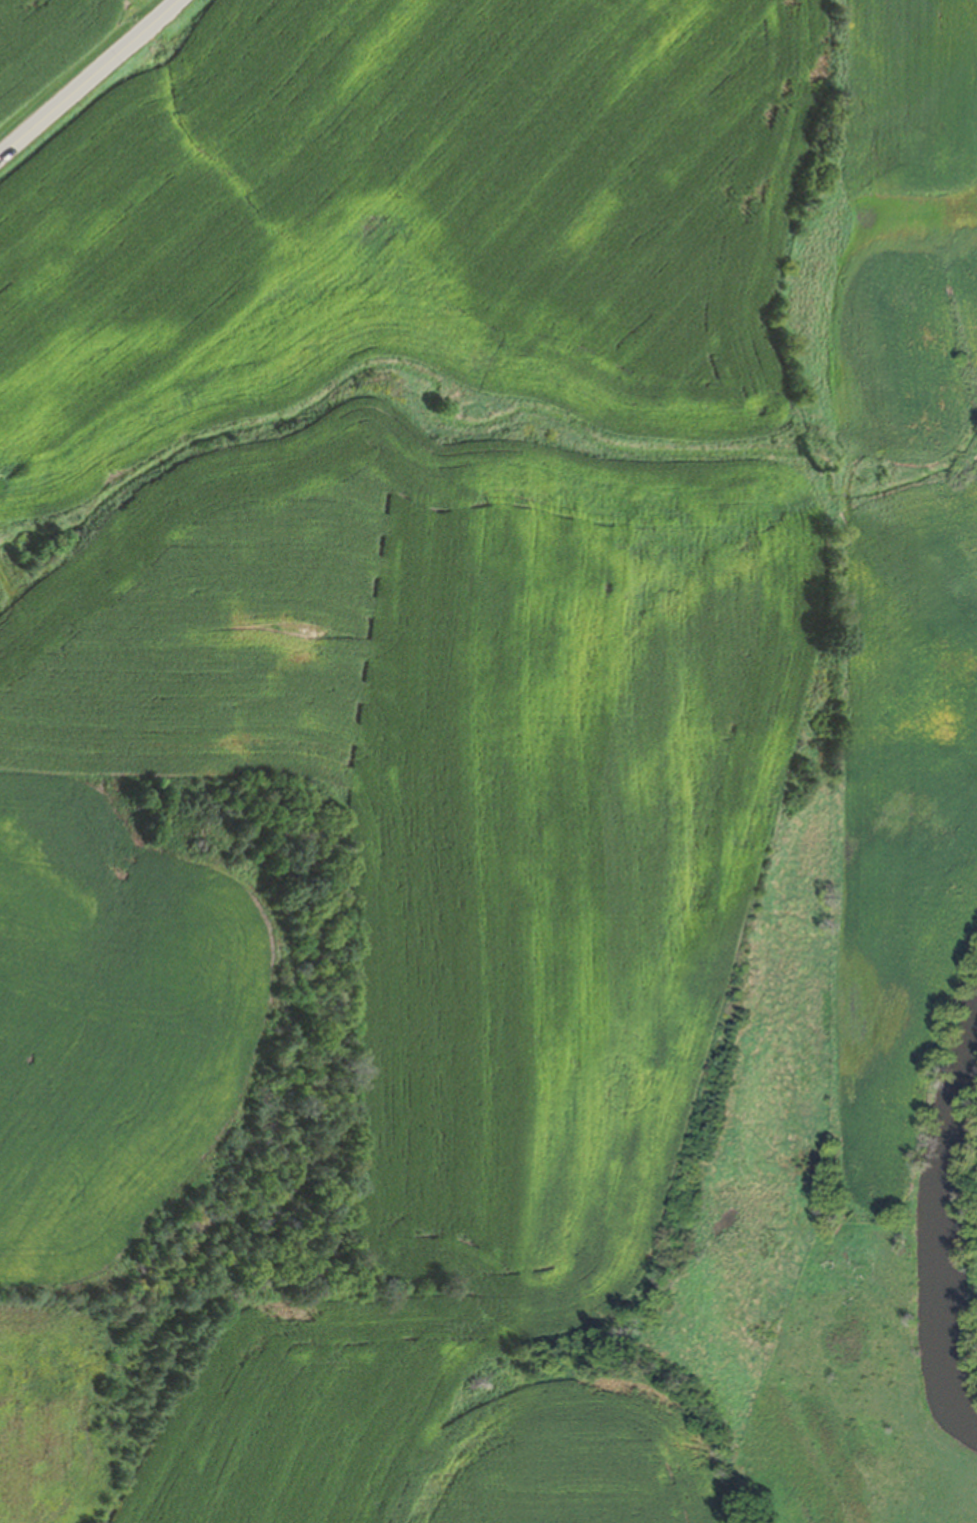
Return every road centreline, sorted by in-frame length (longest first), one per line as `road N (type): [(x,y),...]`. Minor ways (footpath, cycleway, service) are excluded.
road 1 (primary): [(0,152),(171,0)]

